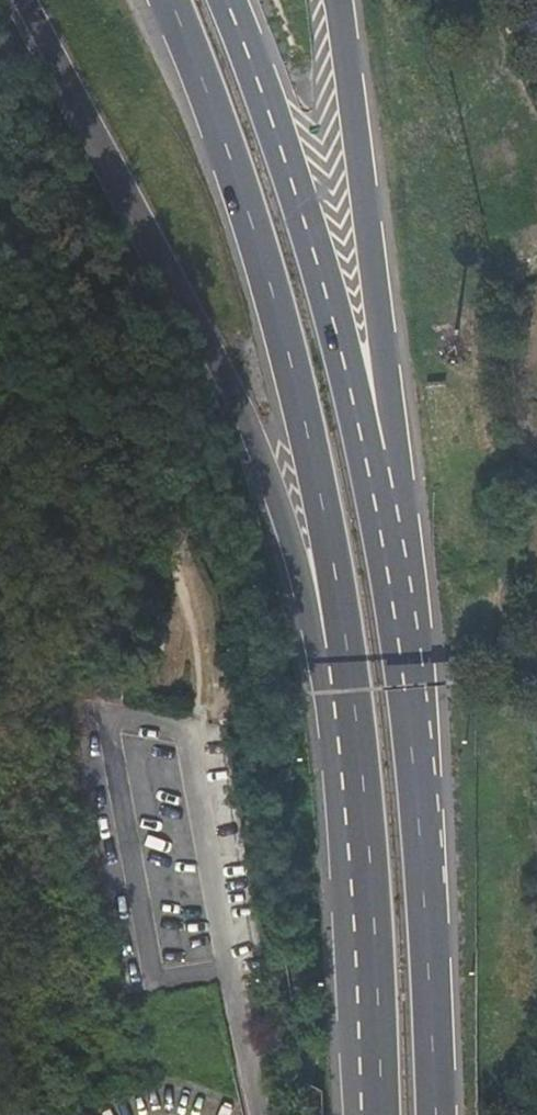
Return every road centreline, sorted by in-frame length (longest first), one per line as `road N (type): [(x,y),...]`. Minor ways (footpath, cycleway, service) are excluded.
road 1 (primary): [(26,0),(224,370),(270,483),(317,641),(353,689)]
road 2 (primary): [(171,0),(251,214),(342,596),(353,689)]
road 3 (residential): [(226,971),(181,736),(107,716),(152,980)]
road 4 (motorway): [(383,548),(344,366),(227,0)]
road 5 (primary): [(432,1114),(421,862),(383,548)]
road 6 (primary): [(383,548),(393,439),(353,91),(335,0)]
road 7 (primary): [(353,689),(381,1114)]
road 8 (residential): [(250,1114),(226,971)]

